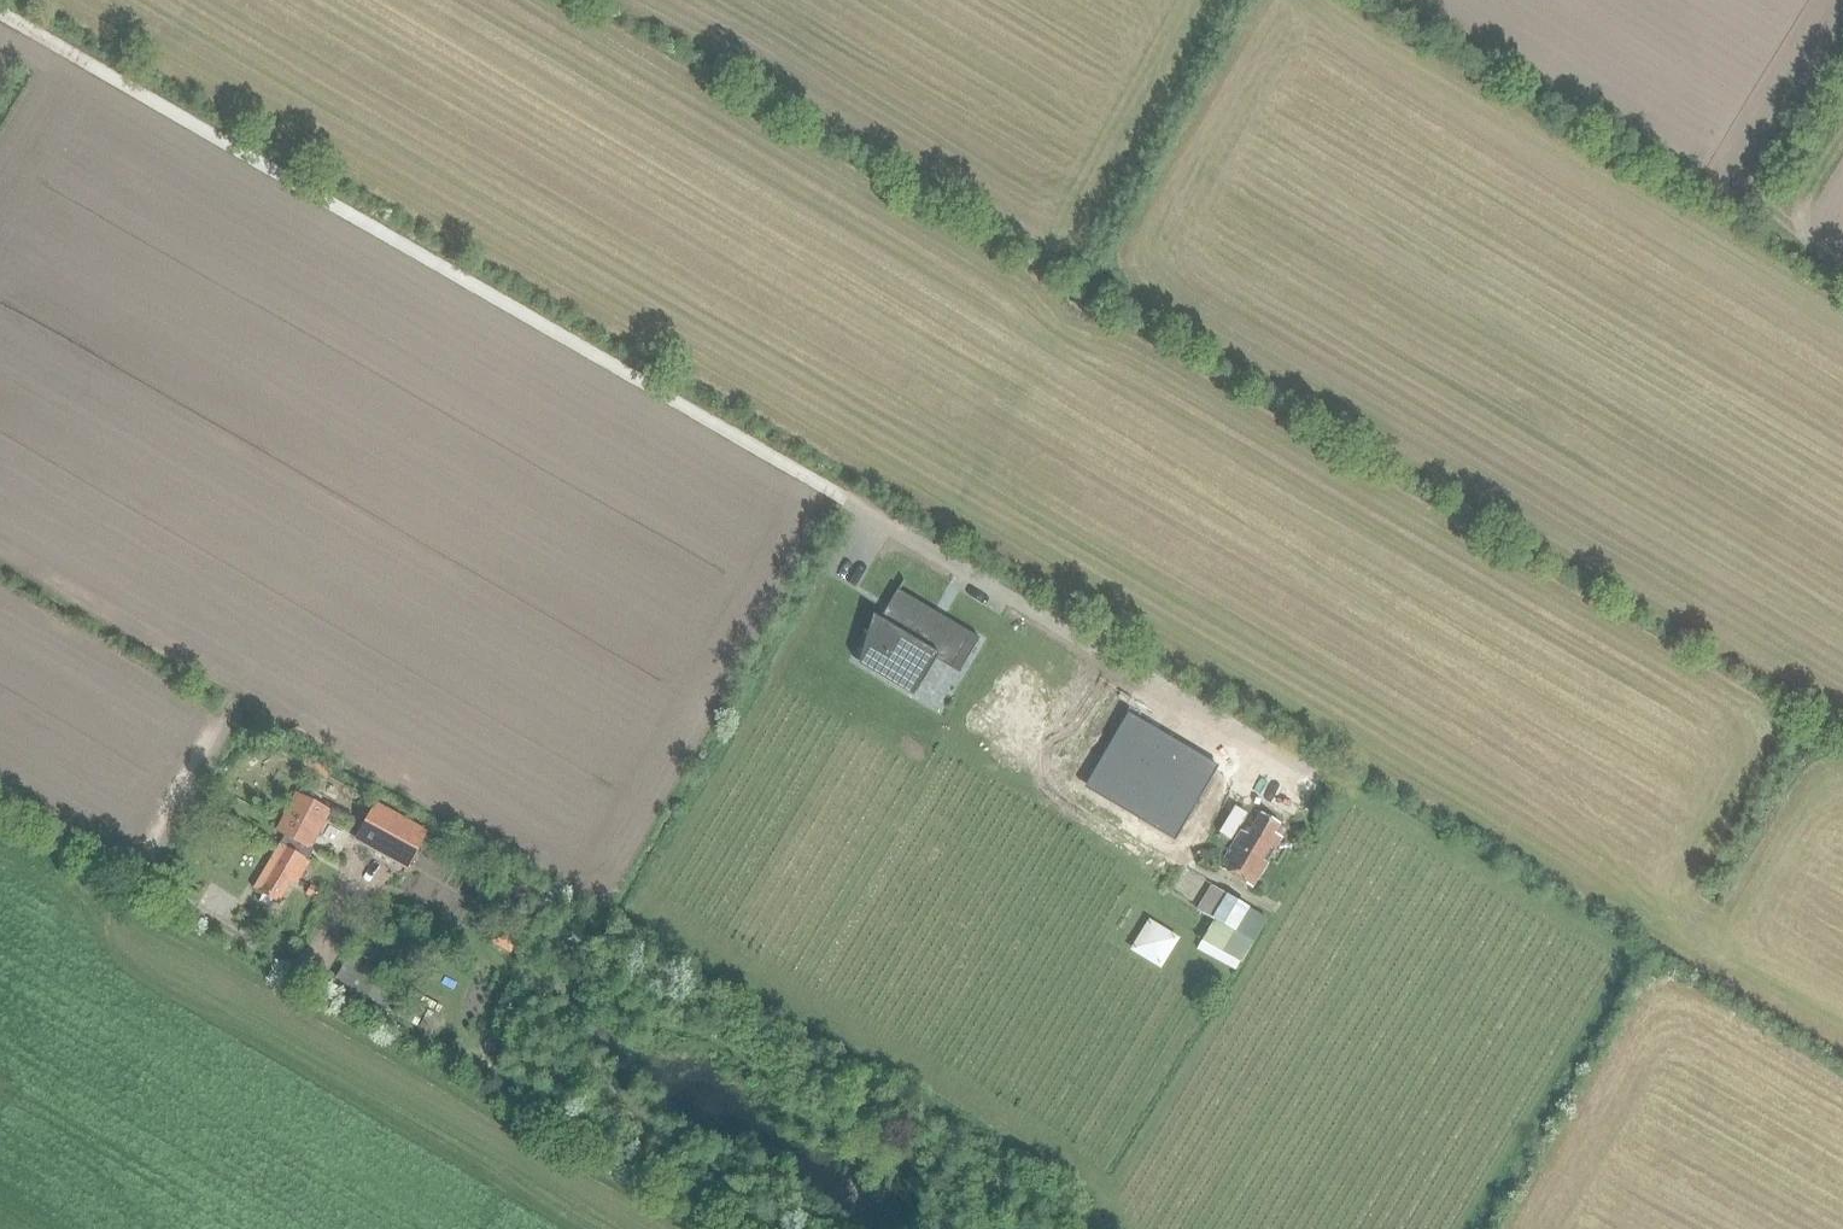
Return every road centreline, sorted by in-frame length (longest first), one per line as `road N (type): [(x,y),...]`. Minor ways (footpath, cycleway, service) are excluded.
road 1 (track): [(1842,148),(1804,209),(1805,228),(1842,265)]

